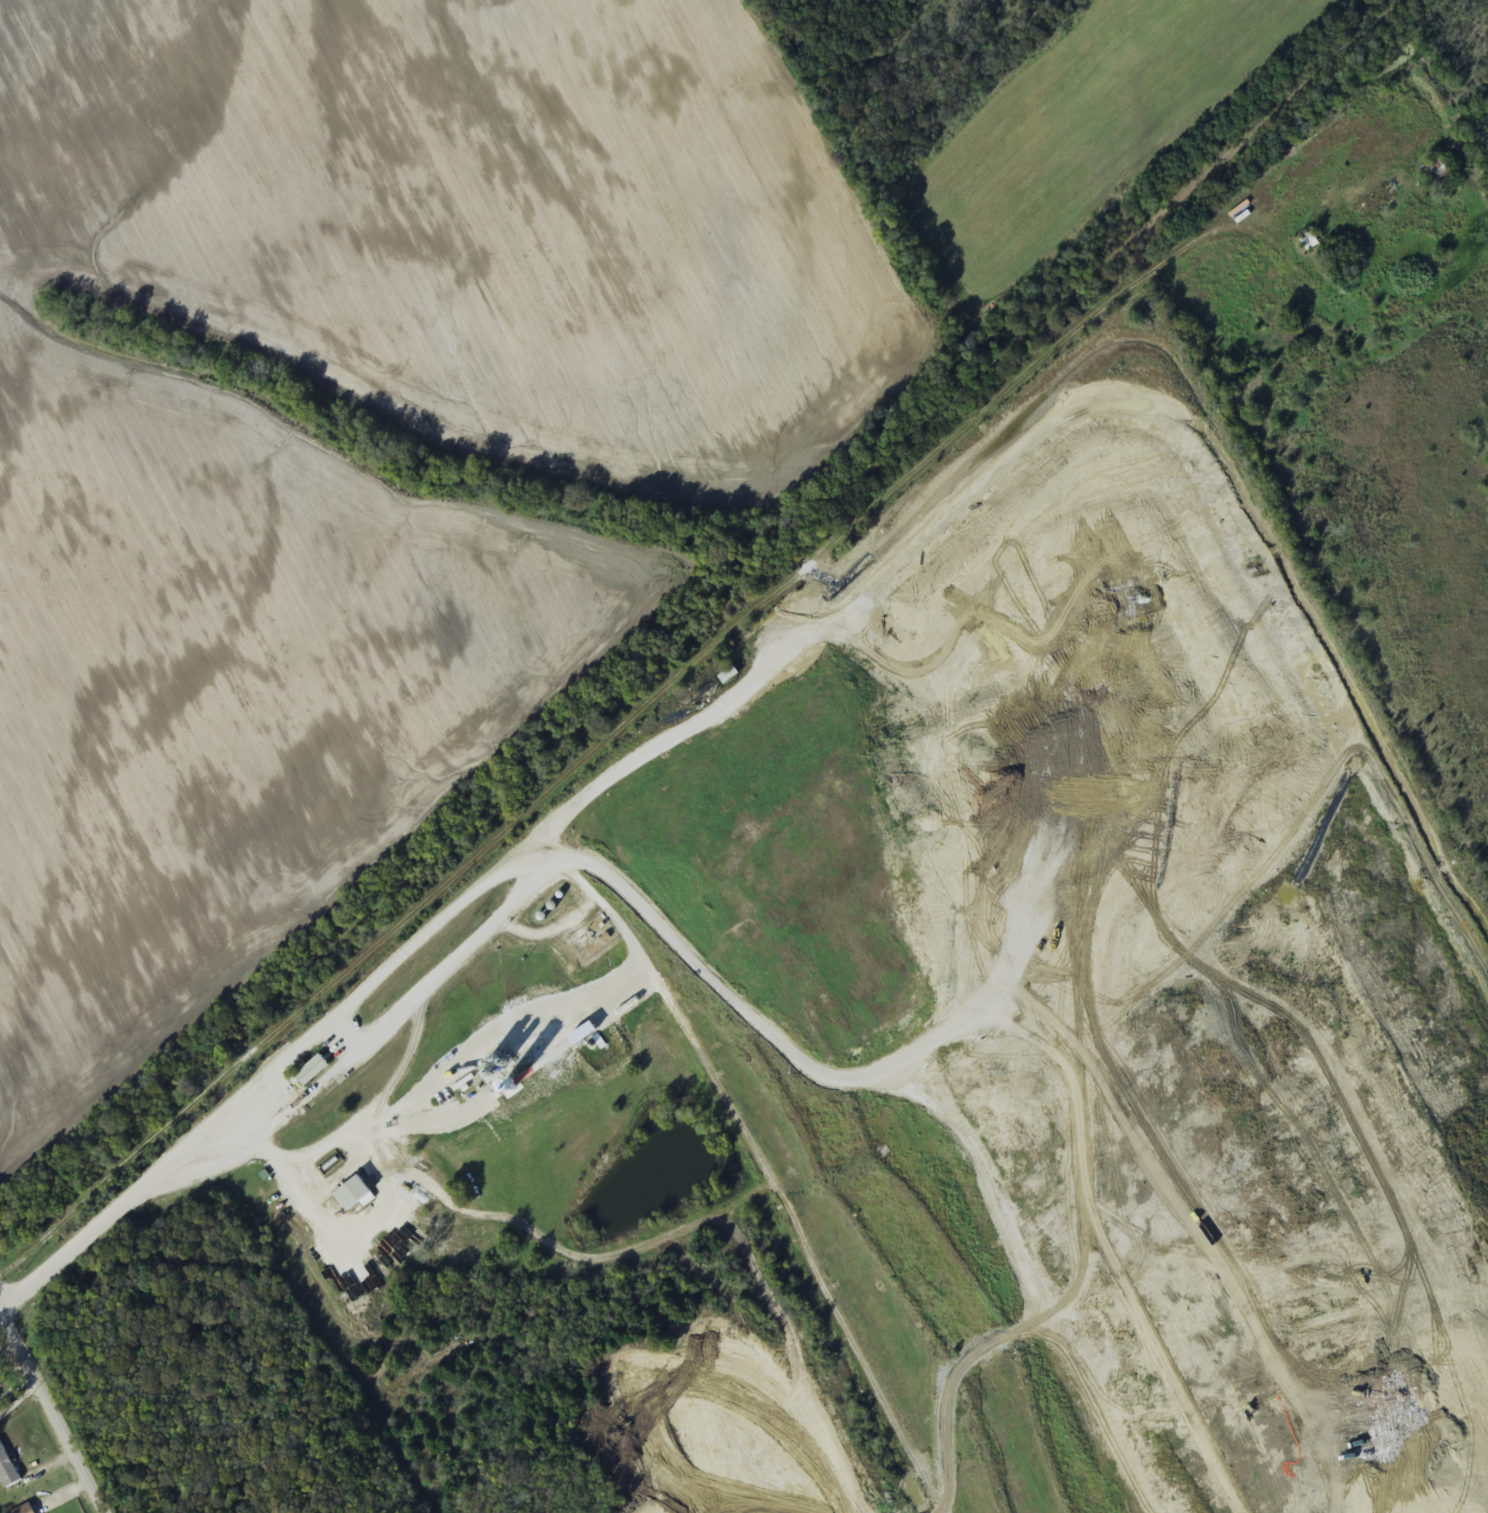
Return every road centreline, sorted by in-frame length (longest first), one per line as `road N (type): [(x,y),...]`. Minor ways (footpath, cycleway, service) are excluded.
road 1 (residential): [(0,1320),(104,1512)]

